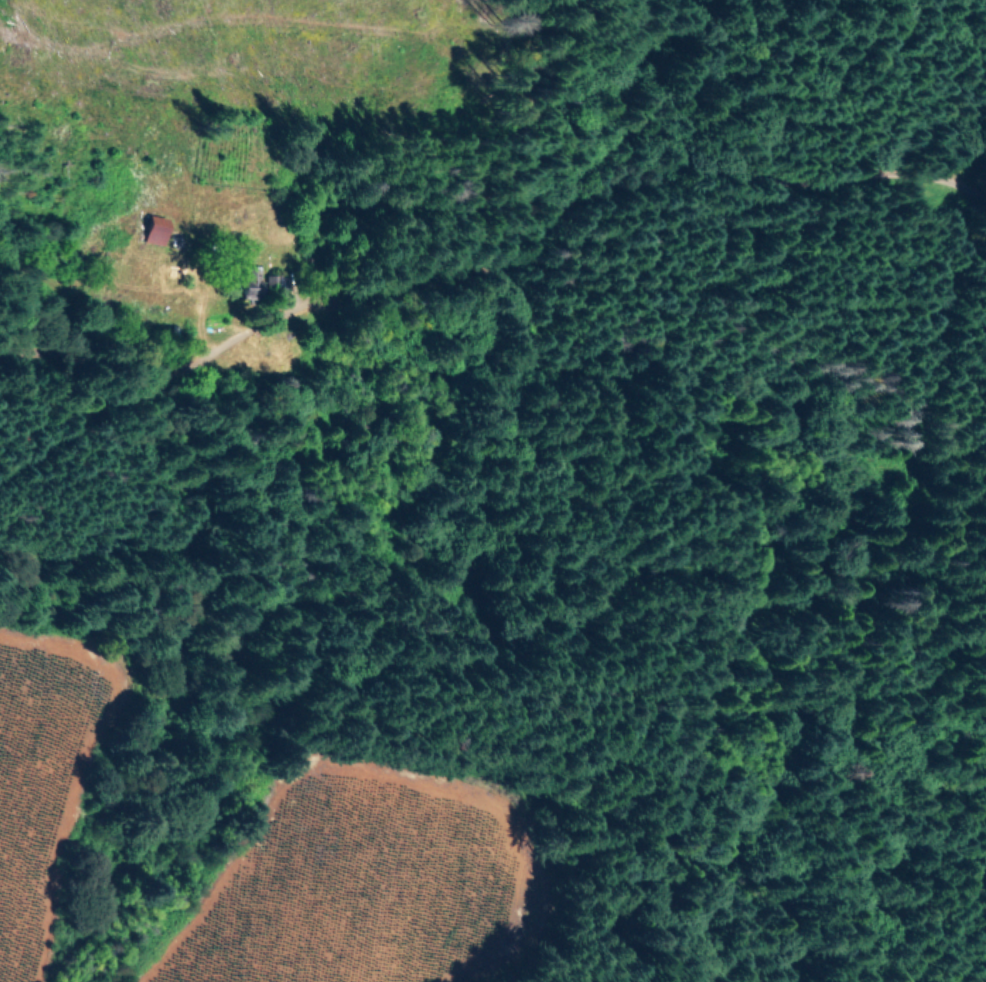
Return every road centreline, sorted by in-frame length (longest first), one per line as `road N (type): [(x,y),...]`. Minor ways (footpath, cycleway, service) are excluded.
road 1 (track): [(0,374),(190,372),(344,301),(546,248),(701,96),(736,39),(794,0)]
road 2 (track): [(985,177),(883,184),(546,248)]

